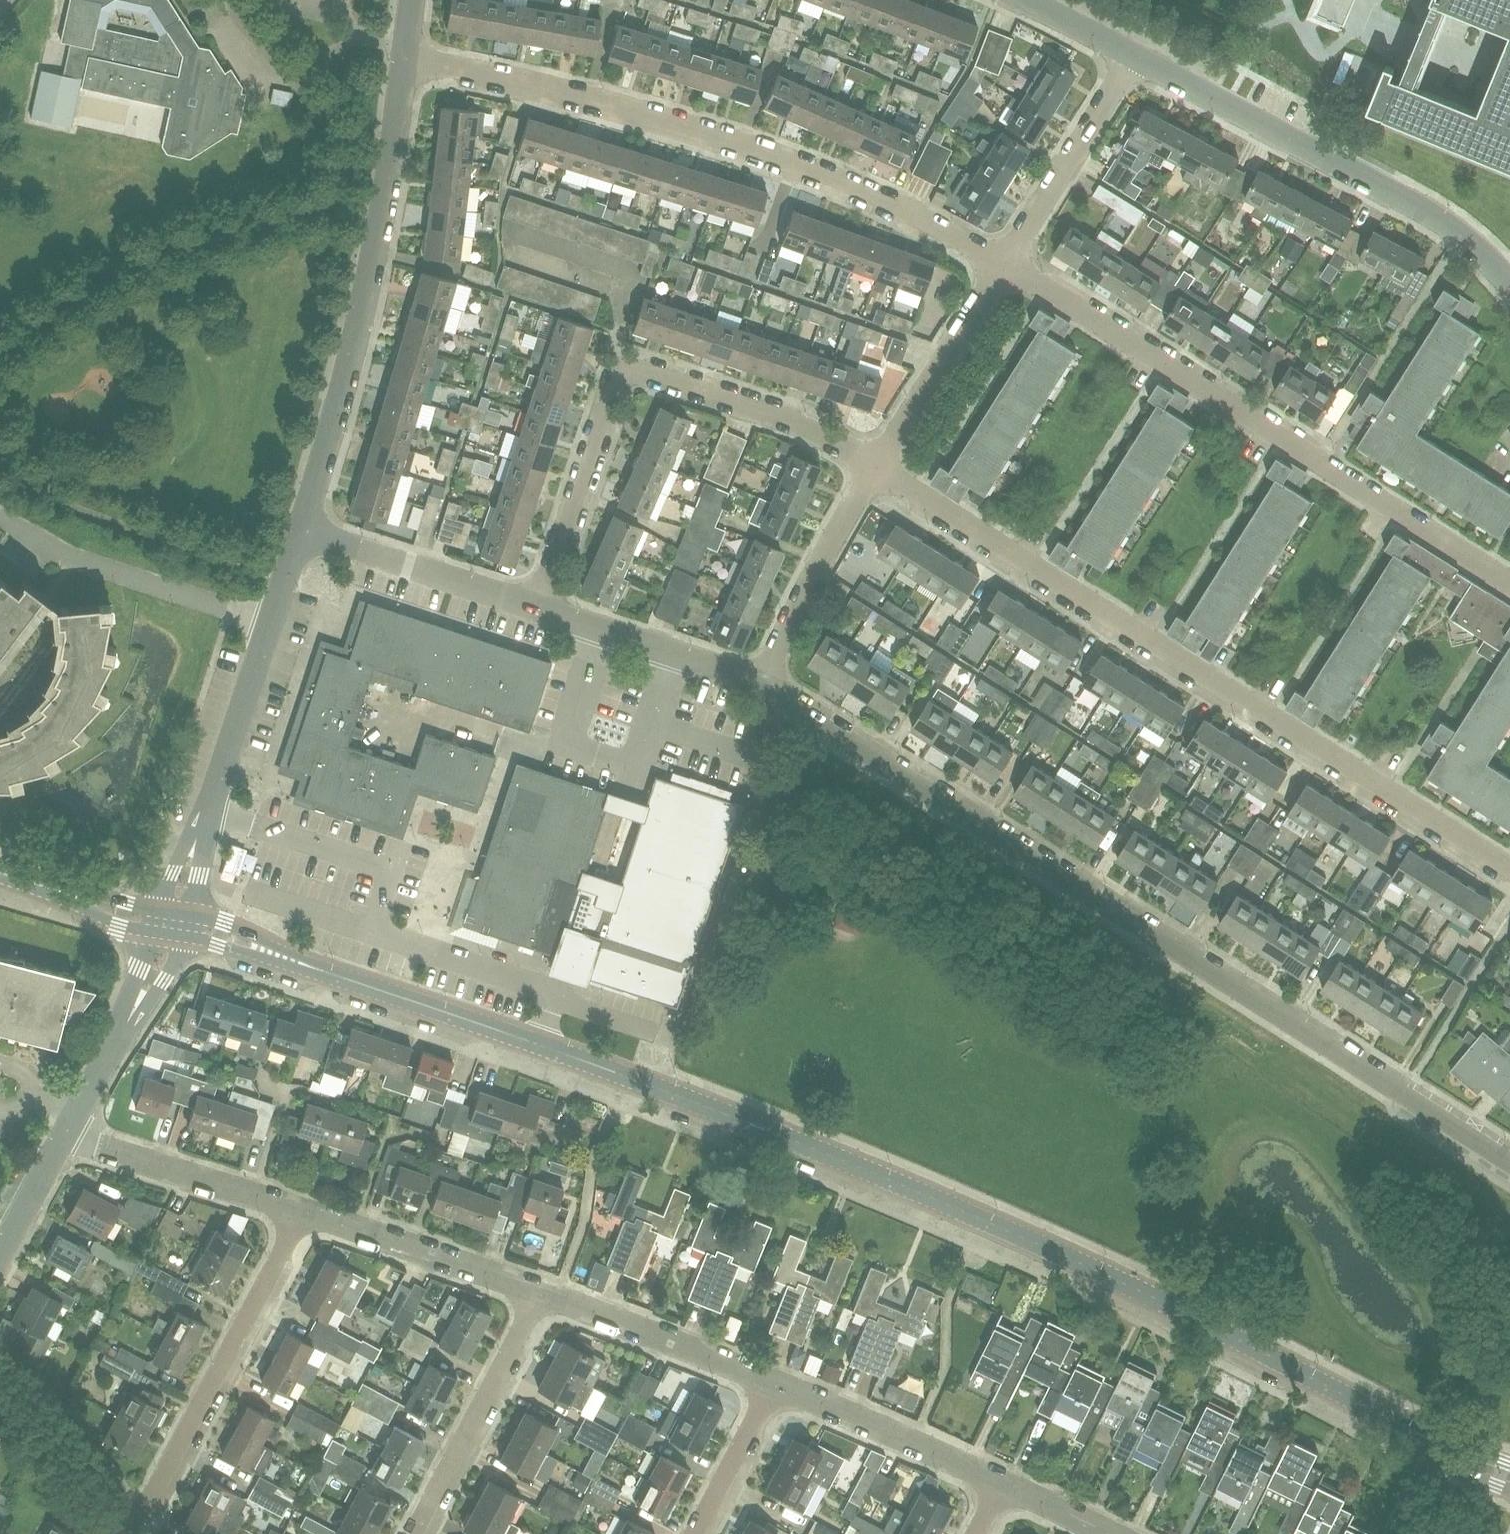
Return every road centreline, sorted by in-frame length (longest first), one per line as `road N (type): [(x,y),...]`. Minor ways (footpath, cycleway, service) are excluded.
road 1 (tertiary): [(1509,1476),(1128,1285),(875,1173),(291,959)]
road 2 (residential): [(1509,1167),(764,683)]
road 3 (residential): [(1509,867),(875,464)]
road 4 (residential): [(1004,264),(895,203),(790,161),(534,85),(404,63)]
road 5 (residential): [(1509,585),(1004,264)]
road 6 (residential): [(539,610),(612,392),(629,374),(653,374),(875,464)]
road 7 (residential): [(301,530),(375,251),(404,63)]
road 8 (residential): [(1509,287),(1463,237),(1130,54)]
road 9 (residential): [(174,915),(301,530)]
road 10 (residential): [(119,1533),(130,1513),(158,1493),(302,1213)]
road 11 (residential): [(413,1533),(538,1295)]
road 12 (residential): [(774,1382),(538,1295)]
road 13 (residential): [(539,610),(301,530)]
road 14 (residential): [(538,1295),(302,1213)]
road 15 (residential): [(302,1213),(67,1130)]
road 16 (residential): [(1002,1482),(774,1382)]
road 17 (residential): [(764,683),(875,464)]
road 18 (residential): [(1004,264),(1130,54)]
road 19 (residential): [(875,464),(1004,264)]
road 20 (residential): [(764,683),(539,610)]
road 21 (tertiary): [(67,1130),(170,934)]
road 22 (tertiary): [(174,915),(0,870)]
road 23 (tertiary): [(0,880),(120,925),(170,934)]
road 24 (residential): [(693,1533),(774,1382)]
road 25 (tertiary): [(0,1253),(67,1130)]
road 26 (residential): [(1130,54),(1015,0)]
road 27 (tertiary): [(291,959),(255,937),(174,915)]
road 28 (tertiary): [(170,934),(291,959)]

